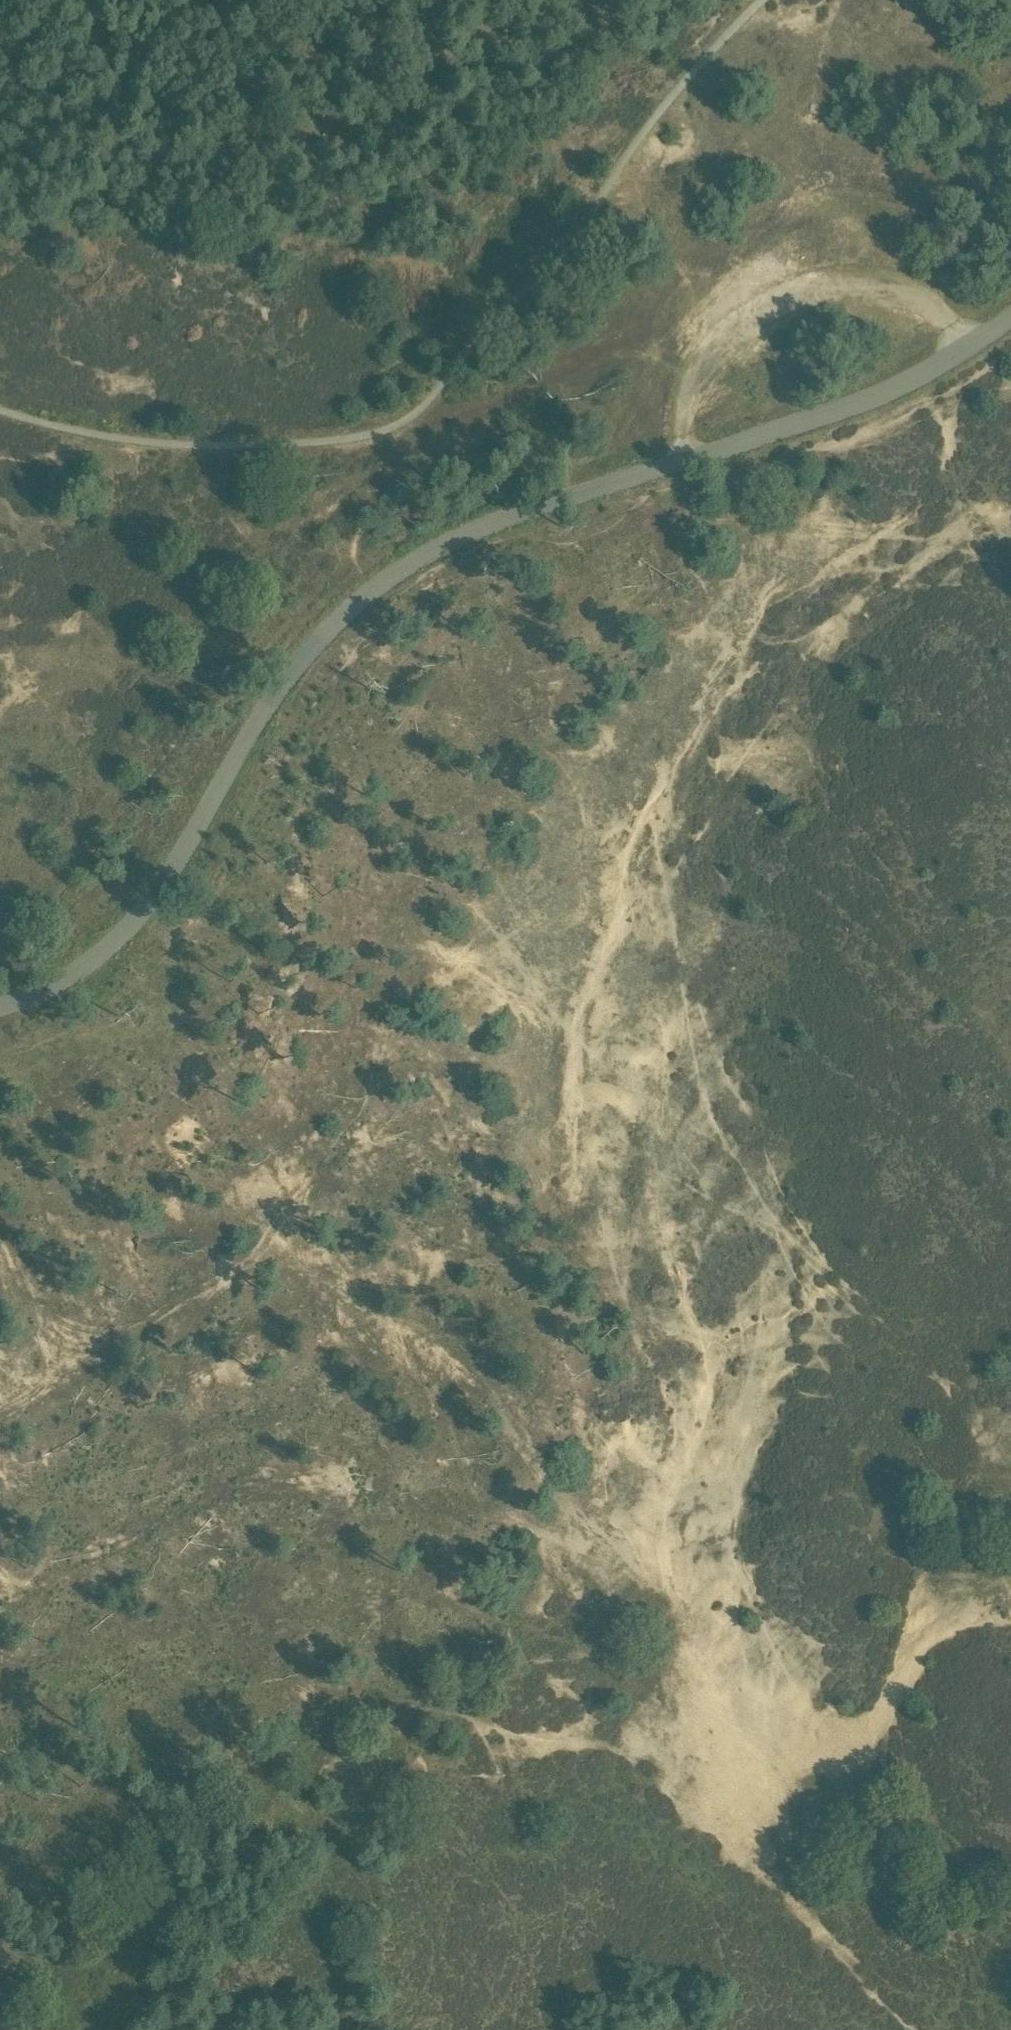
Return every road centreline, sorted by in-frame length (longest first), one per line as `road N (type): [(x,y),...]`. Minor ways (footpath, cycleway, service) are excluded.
road 1 (unclassified): [(0,1005),(64,979),(153,899),(287,678),(398,571),(511,515),(823,415),(949,364),(1010,319)]

